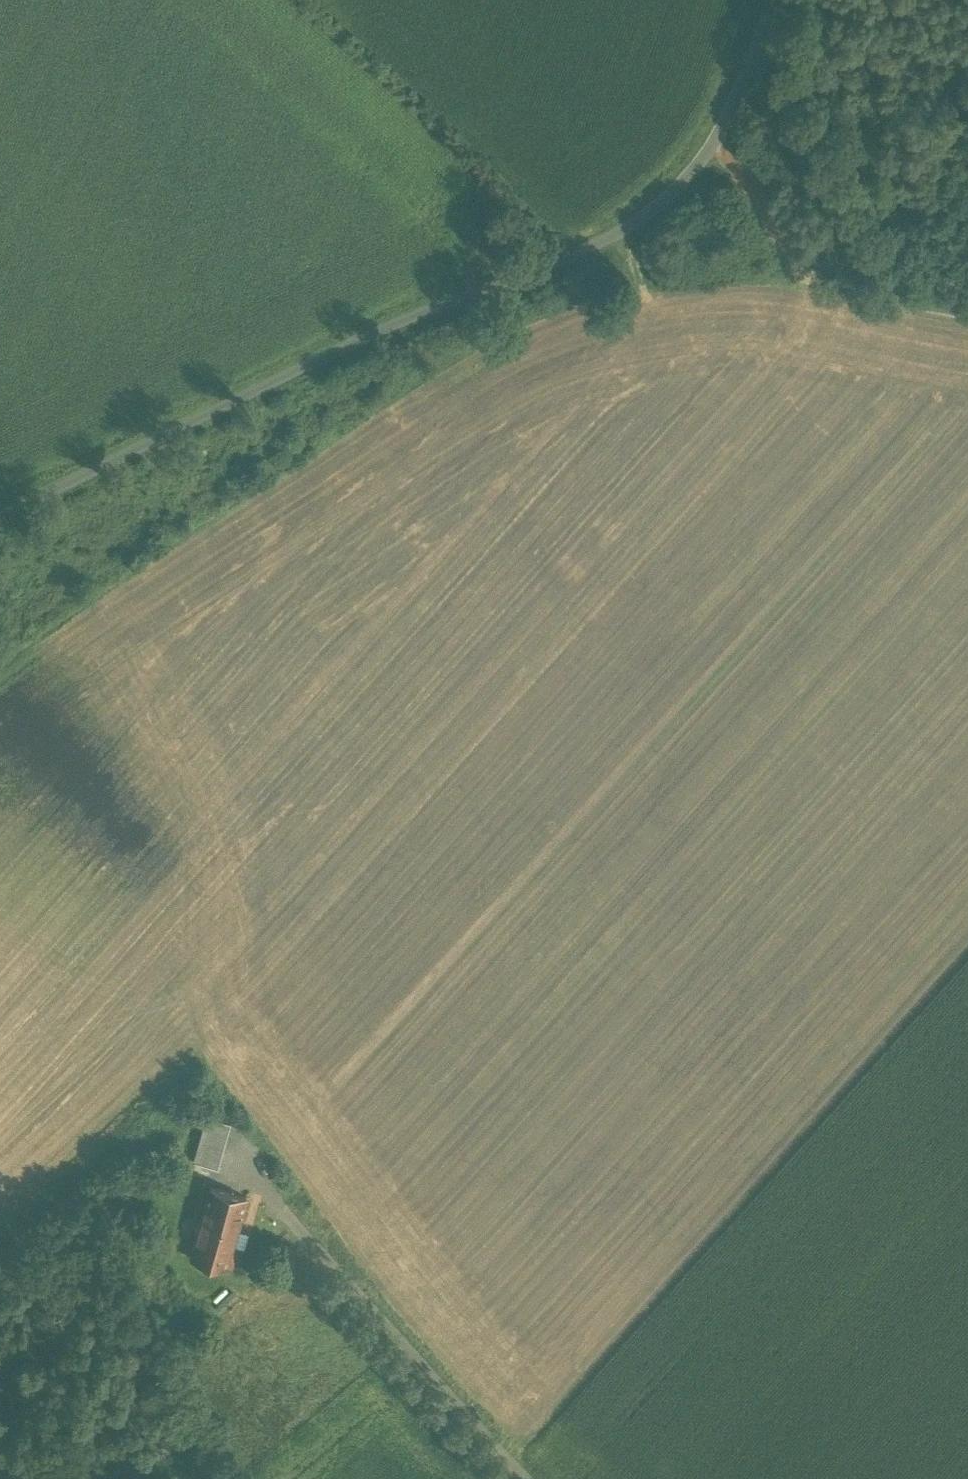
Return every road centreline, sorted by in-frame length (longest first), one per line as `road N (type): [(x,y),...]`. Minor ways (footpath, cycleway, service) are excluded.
road 1 (unclassified): [(0,514),(403,320),(615,234),(673,193),(711,147),(741,100),(777,0)]

